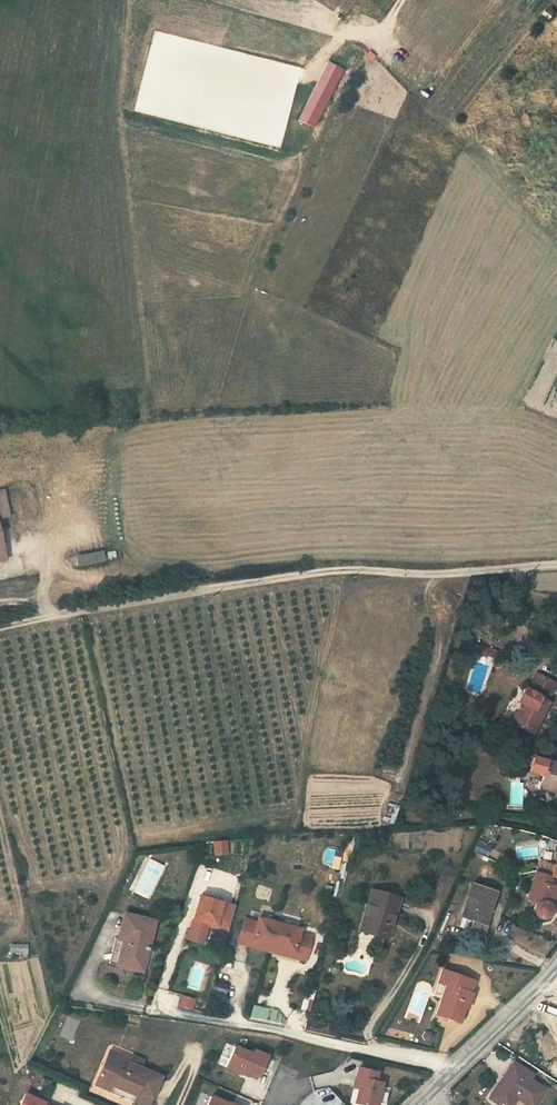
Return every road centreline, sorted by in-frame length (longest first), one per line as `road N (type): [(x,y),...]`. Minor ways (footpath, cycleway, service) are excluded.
road 1 (residential): [(0,628),(331,570),(556,567)]
road 2 (residential): [(455,1070),(156,1010)]
road 3 (unclassified): [(455,1070),(556,965)]

